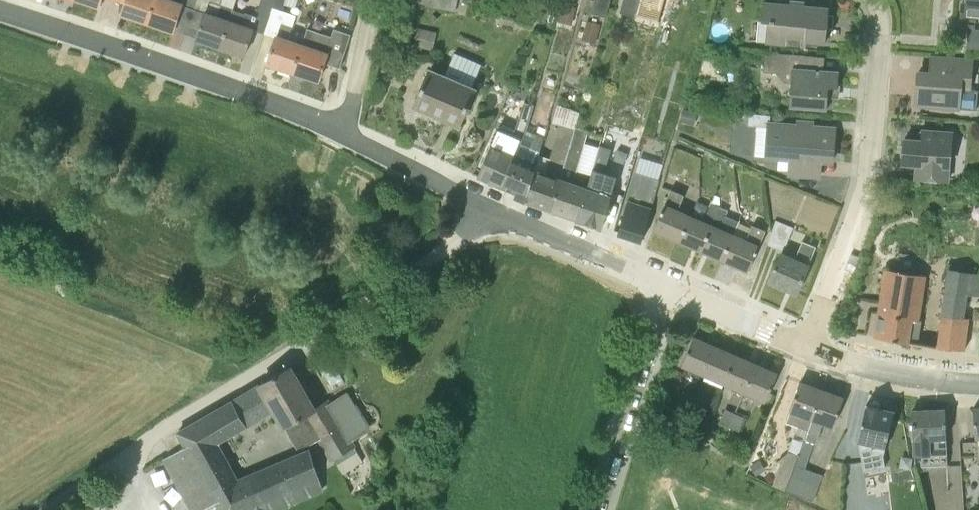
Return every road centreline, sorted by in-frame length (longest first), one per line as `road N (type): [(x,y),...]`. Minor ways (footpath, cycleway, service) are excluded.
road 1 (unclassified): [(45,509),(502,210)]
road 2 (residential): [(340,132),(236,87),(0,10)]
road 3 (residential): [(811,345),(872,171),(875,0)]
road 4 (residential): [(664,281),(594,509)]
road 5 (residential): [(664,281),(502,210)]
road 6 (unclassified): [(978,378),(915,374),(811,345)]
road 7 (unclassified): [(811,345),(664,281)]
road 8 (residential): [(340,132),(375,0)]
road 9 (residential): [(502,210),(382,153)]

